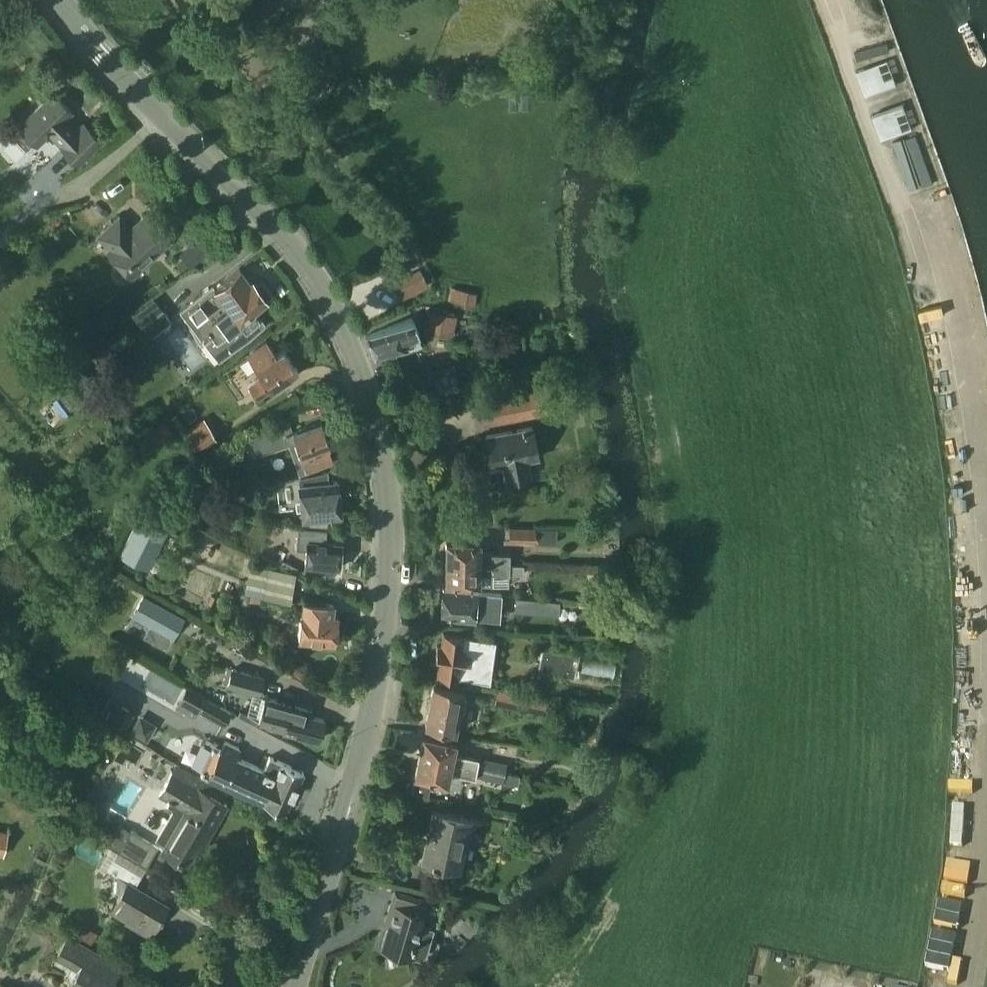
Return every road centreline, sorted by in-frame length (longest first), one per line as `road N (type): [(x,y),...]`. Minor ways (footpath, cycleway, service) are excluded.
road 1 (secondary): [(293,986),(379,680),(391,537),(378,431),(364,375),(309,266),(102,55),(58,0)]

